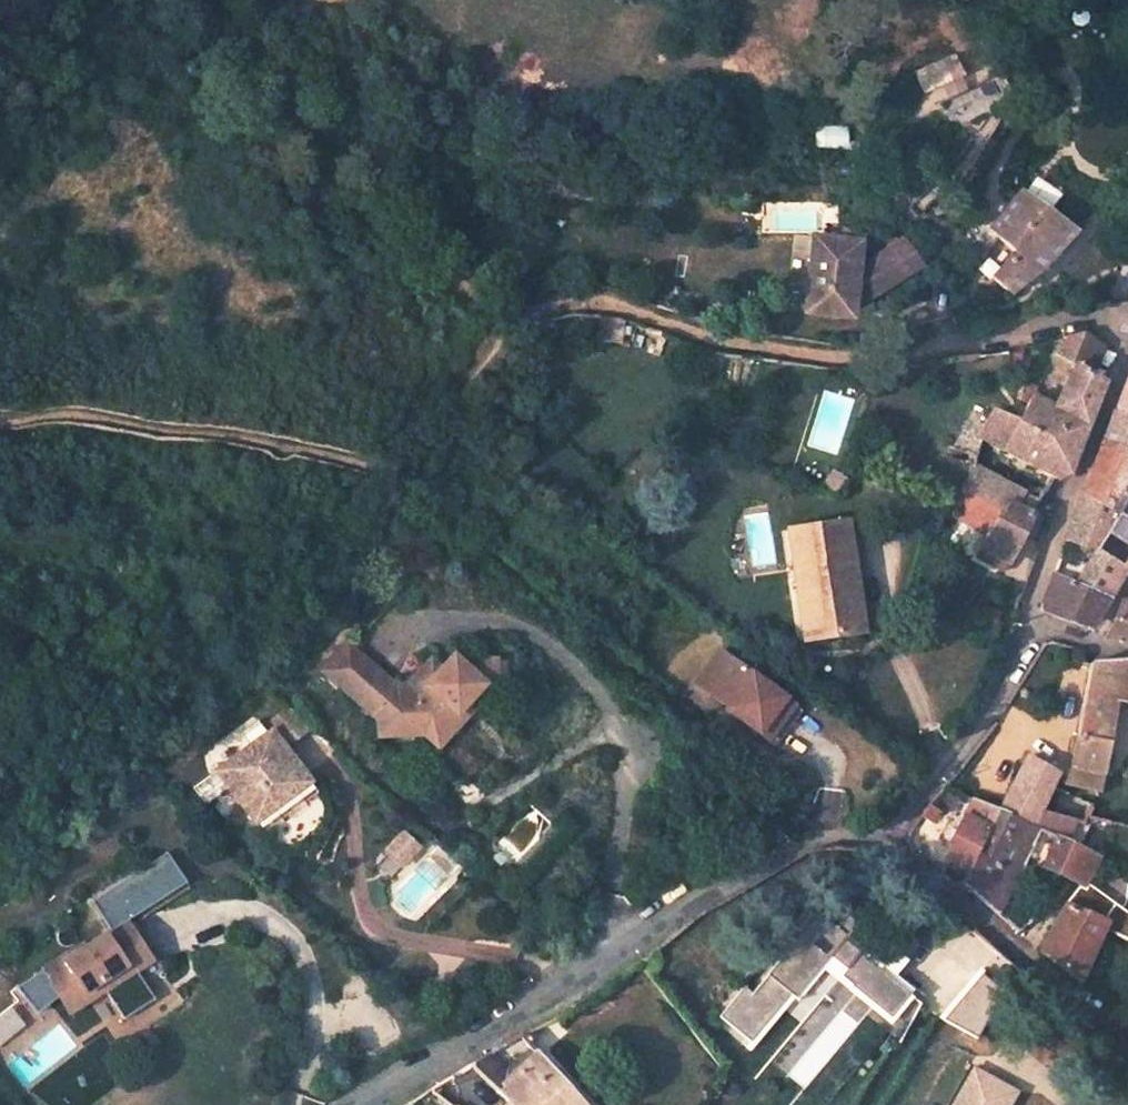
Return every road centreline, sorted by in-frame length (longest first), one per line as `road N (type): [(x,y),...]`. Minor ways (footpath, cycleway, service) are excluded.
road 1 (residential): [(371,1104),(628,938),(810,839)]
road 2 (track): [(510,316),(606,302),(712,339),(839,359),(918,353)]
road 3 (track): [(366,0),(413,247),(510,316)]
road 4 (track): [(413,247),(355,203),(291,106),(212,13),(216,0)]
road 5 (residential): [(1035,628),(1028,607),(1127,331)]
road 6 (residential): [(886,845),(1127,1034)]
road 7 (residential): [(886,845),(988,714),(1035,628)]
road 8 (residential): [(918,353),(1092,319),(1127,328)]

